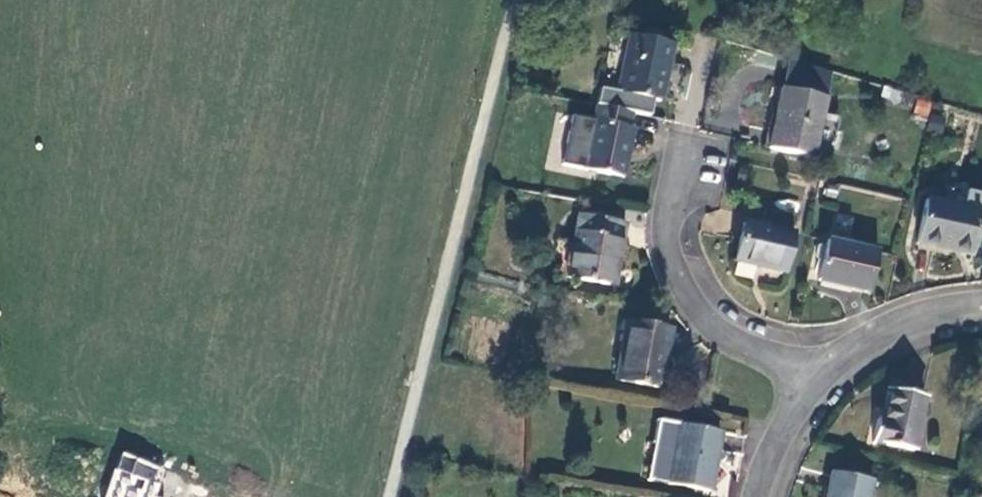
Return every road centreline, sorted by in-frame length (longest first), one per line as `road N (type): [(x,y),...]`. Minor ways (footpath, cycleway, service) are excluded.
road 1 (residential): [(803,372),(713,322),(674,247),(689,169)]
road 2 (residential): [(803,372),(888,329),(981,309)]
road 3 (residential): [(772,496),(789,401),(803,372)]

